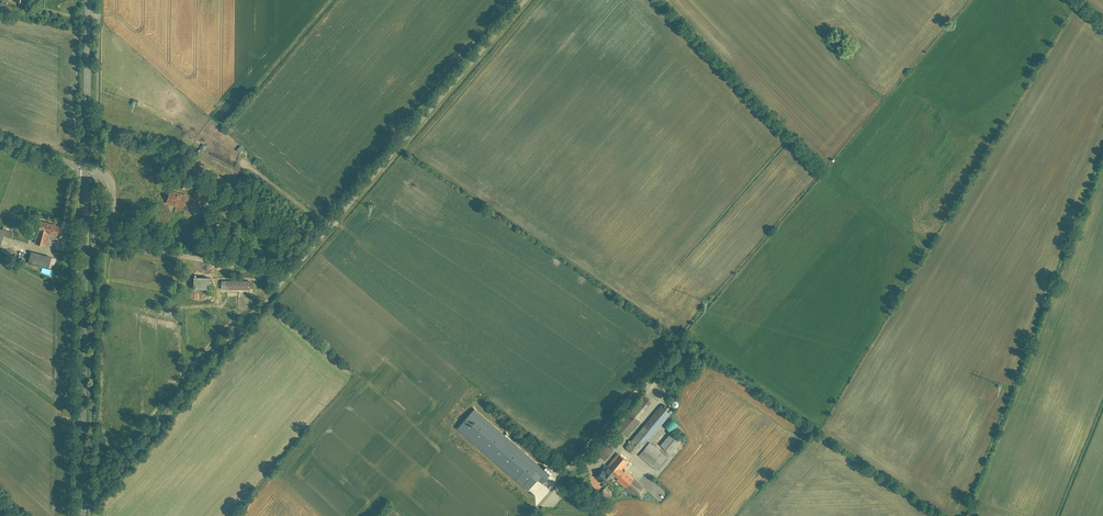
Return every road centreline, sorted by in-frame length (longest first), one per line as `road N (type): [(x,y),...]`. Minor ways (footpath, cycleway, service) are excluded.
road 1 (residential): [(290,276),(524,0)]
road 2 (residential): [(81,498),(199,383),(290,276)]
road 3 (tertiary): [(81,498),(86,239)]
road 4 (residential): [(290,276),(86,239)]
road 5 (tertiary): [(86,172),(90,0)]
road 6 (residential): [(530,515),(611,425)]

